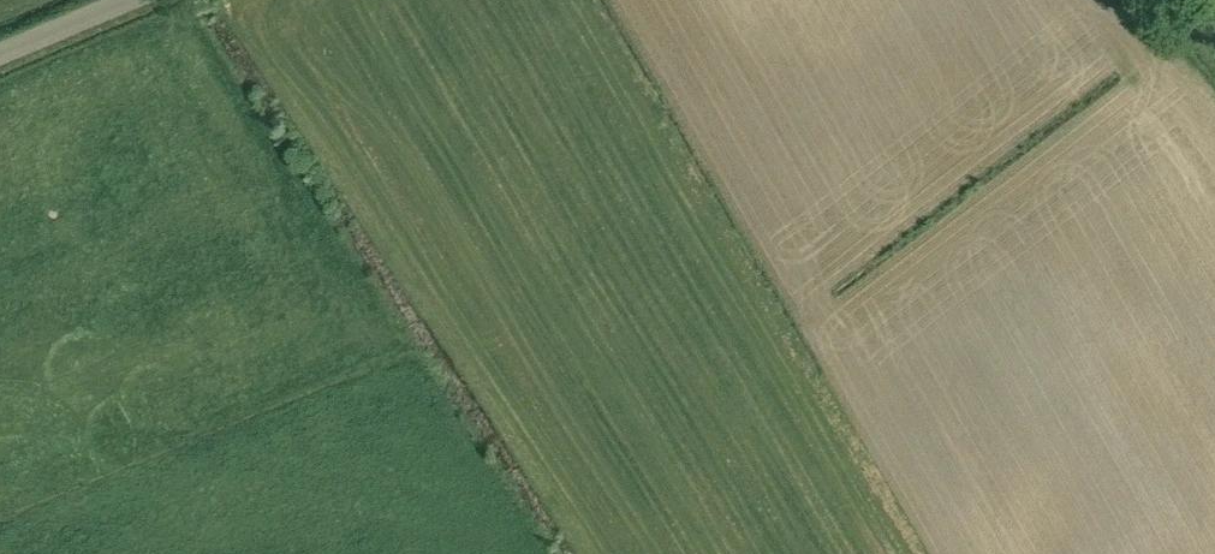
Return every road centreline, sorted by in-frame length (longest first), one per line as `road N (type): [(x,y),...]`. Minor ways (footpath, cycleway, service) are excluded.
road 1 (unclassified): [(0,51),(121,0)]

